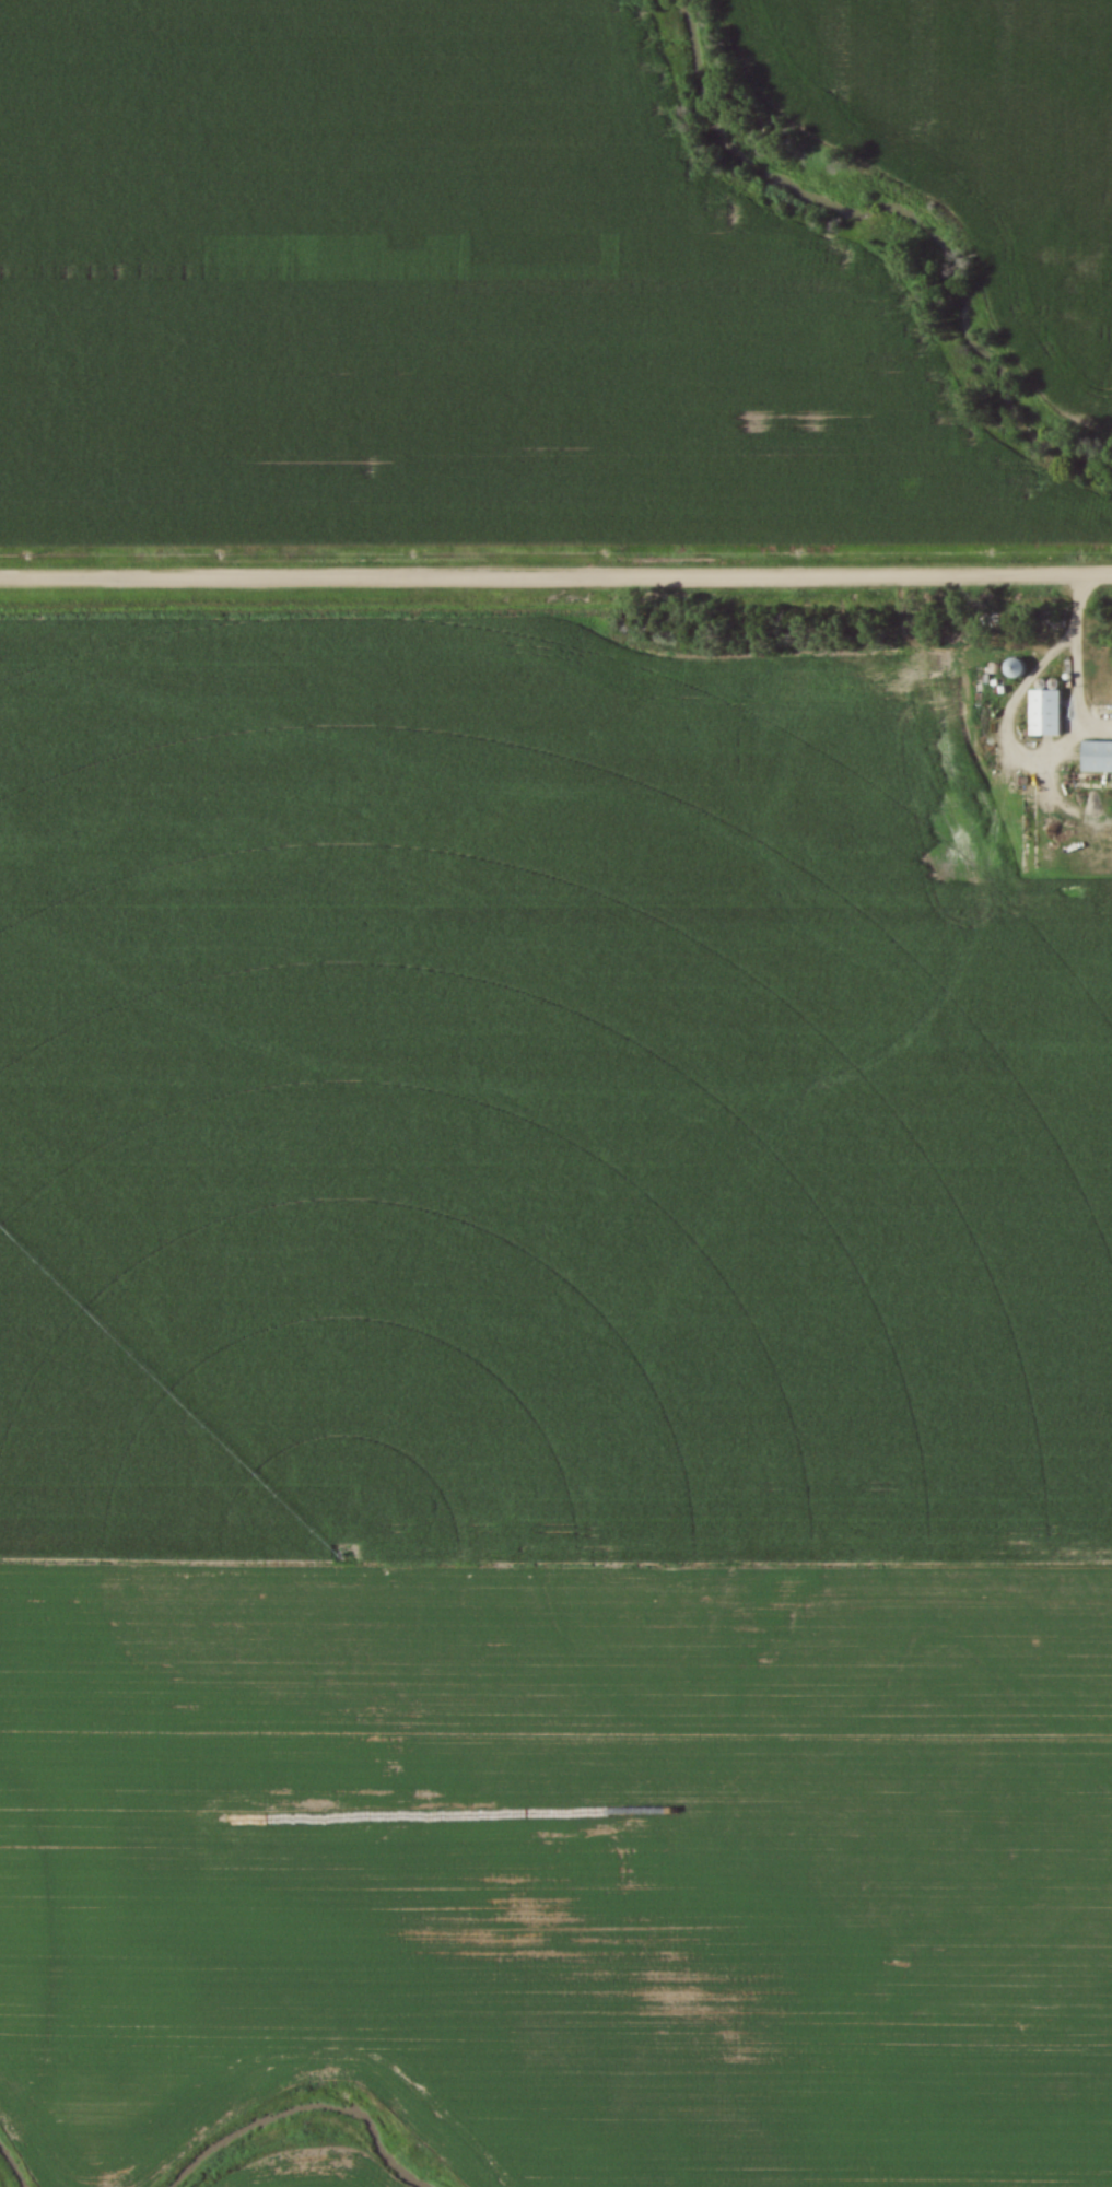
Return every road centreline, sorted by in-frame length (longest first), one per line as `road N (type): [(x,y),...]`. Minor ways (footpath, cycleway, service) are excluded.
road 1 (residential): [(0,582),(1111,577)]

